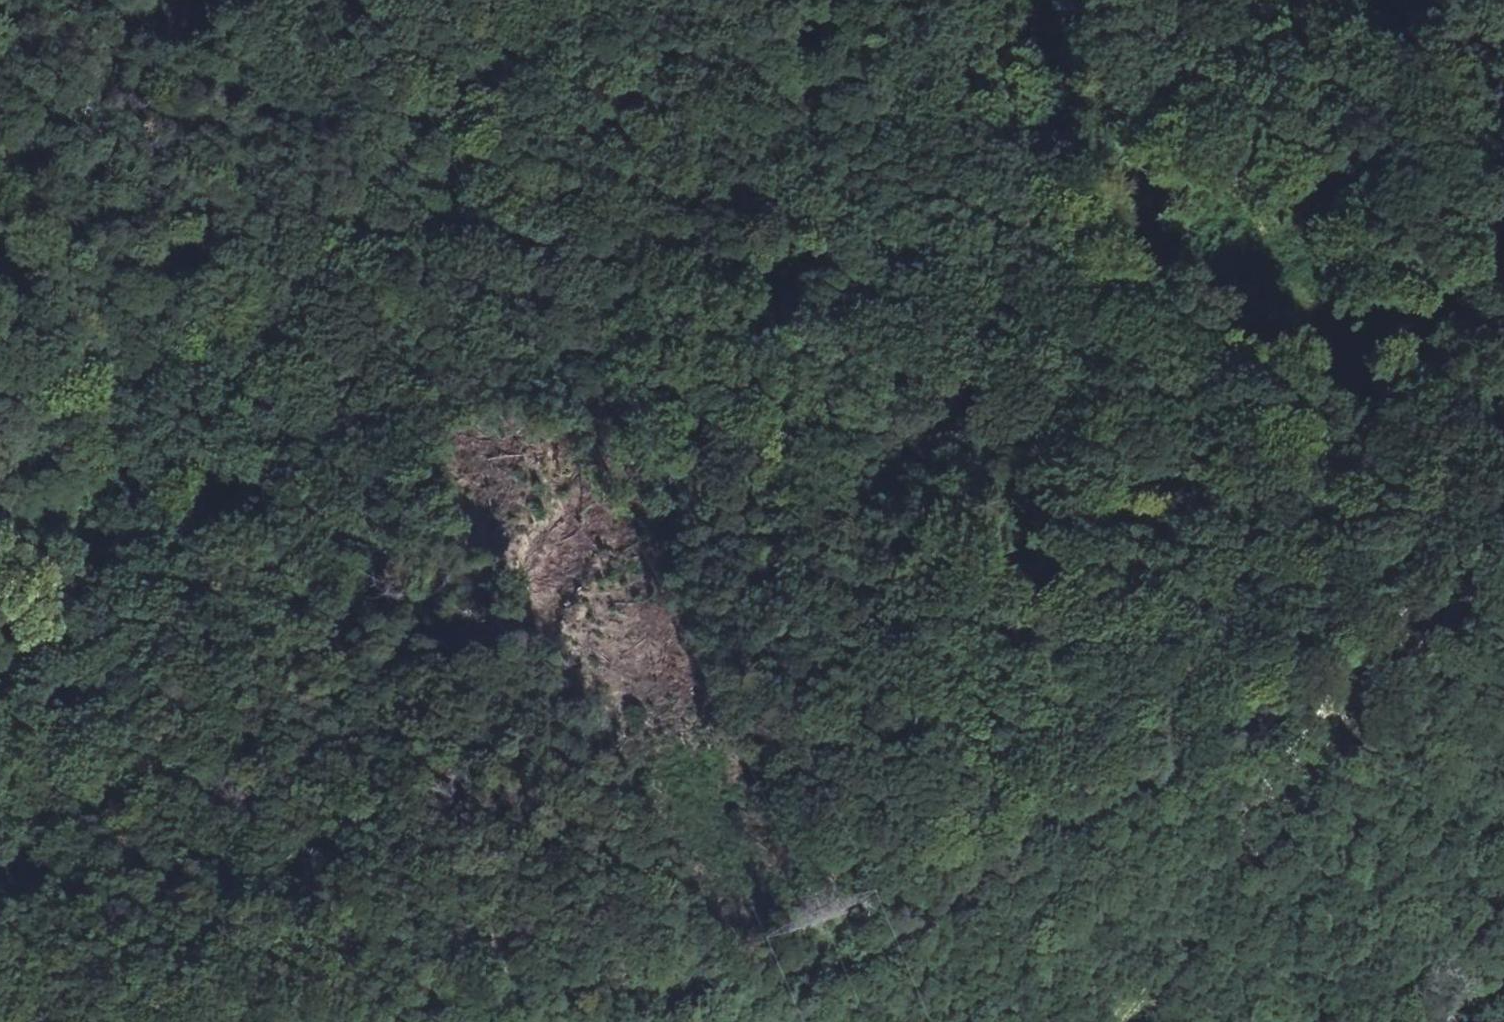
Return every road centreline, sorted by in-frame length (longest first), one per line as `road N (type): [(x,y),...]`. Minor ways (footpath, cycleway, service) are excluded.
road 1 (track): [(1033,0),(1052,55),(1127,156),(1205,226),(1451,412),(1503,409)]
road 2 (track): [(1122,1021),(1351,683)]

